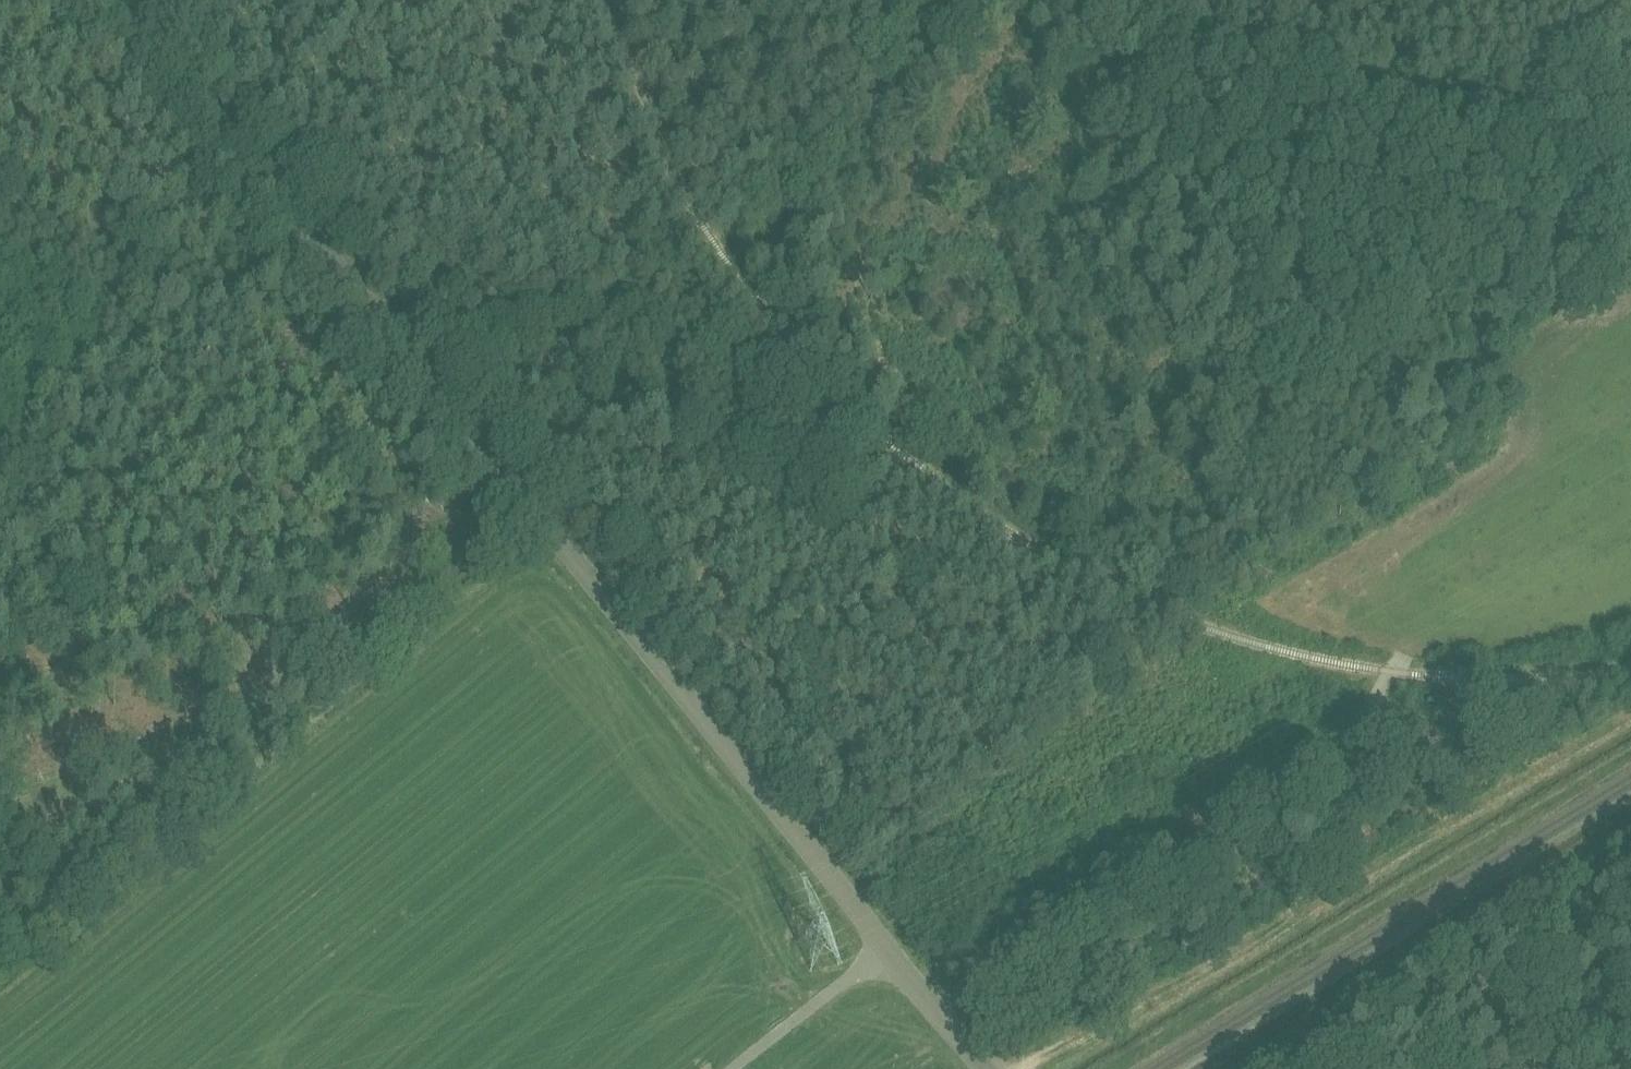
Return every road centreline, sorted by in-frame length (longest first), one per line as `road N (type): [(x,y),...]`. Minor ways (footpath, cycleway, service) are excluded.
road 1 (unclassified): [(987,1068),(107,0)]
road 2 (track): [(1115,1068),(1630,755)]
road 3 (track): [(1028,1068),(1281,920),(1301,898),(1346,760),(1404,652)]

